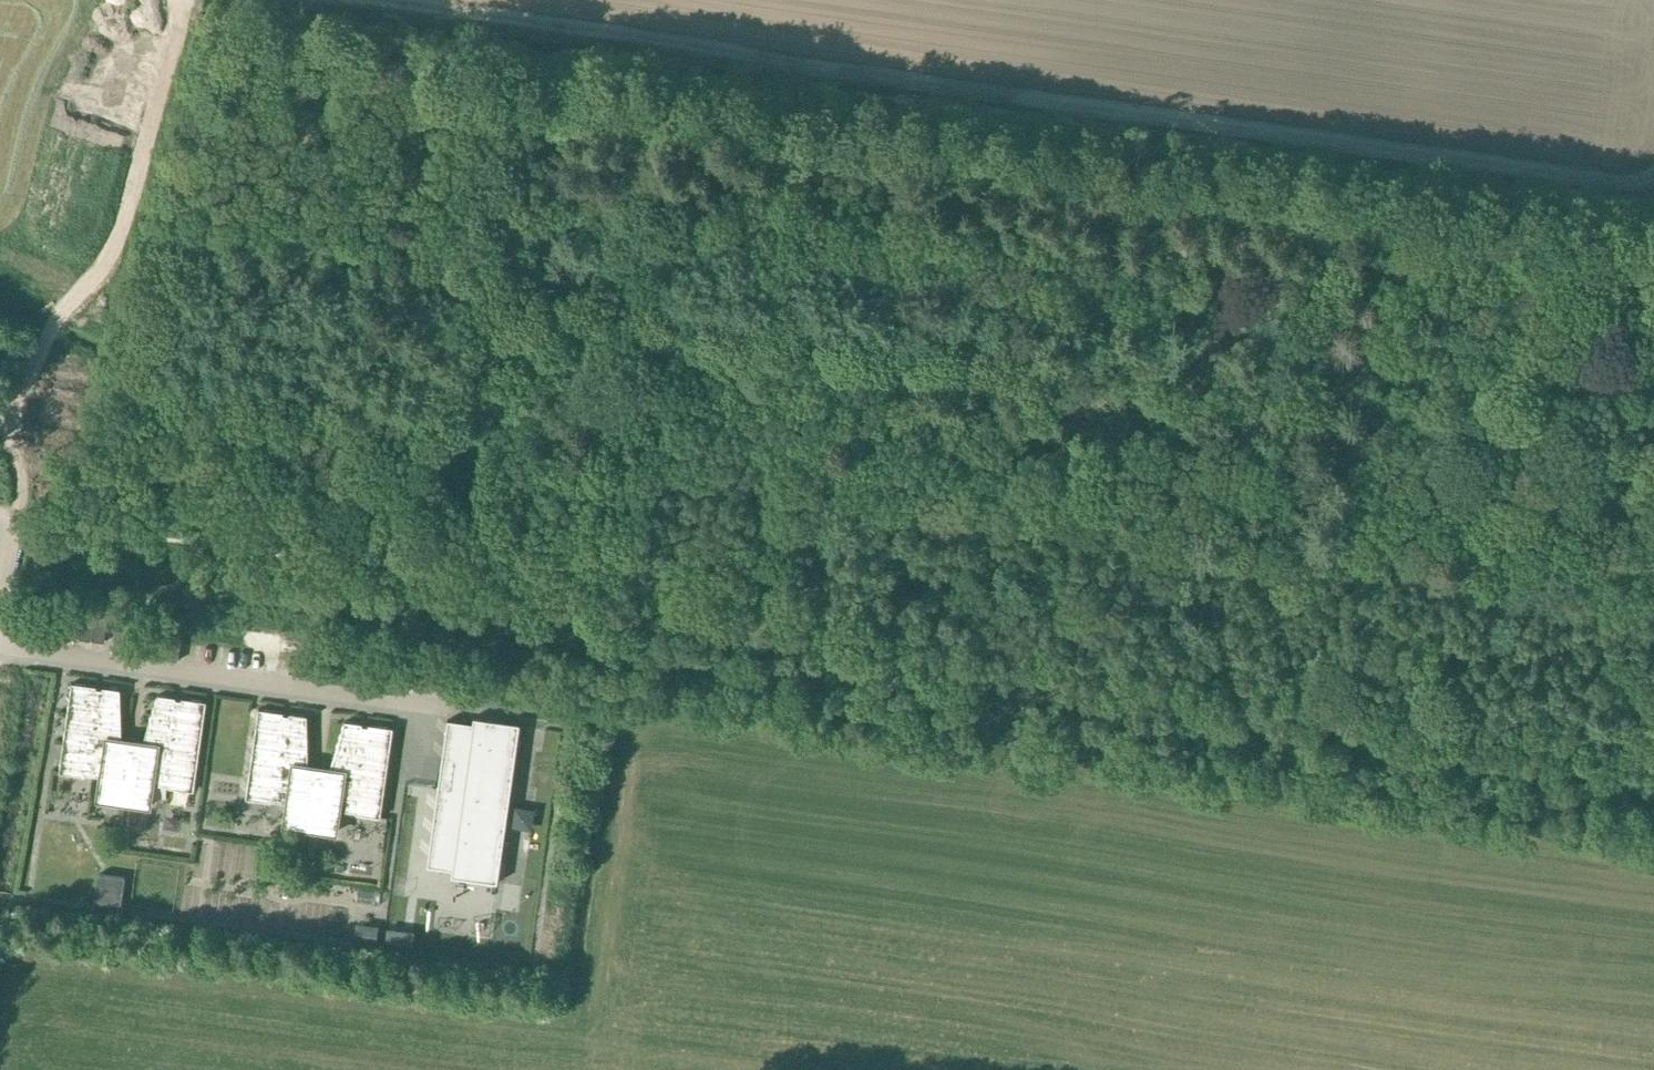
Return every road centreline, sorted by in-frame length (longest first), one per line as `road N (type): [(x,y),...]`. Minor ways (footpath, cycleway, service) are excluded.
road 1 (residential): [(0,645),(454,704)]
road 2 (residential): [(0,589),(19,503),(17,466),(0,427)]

